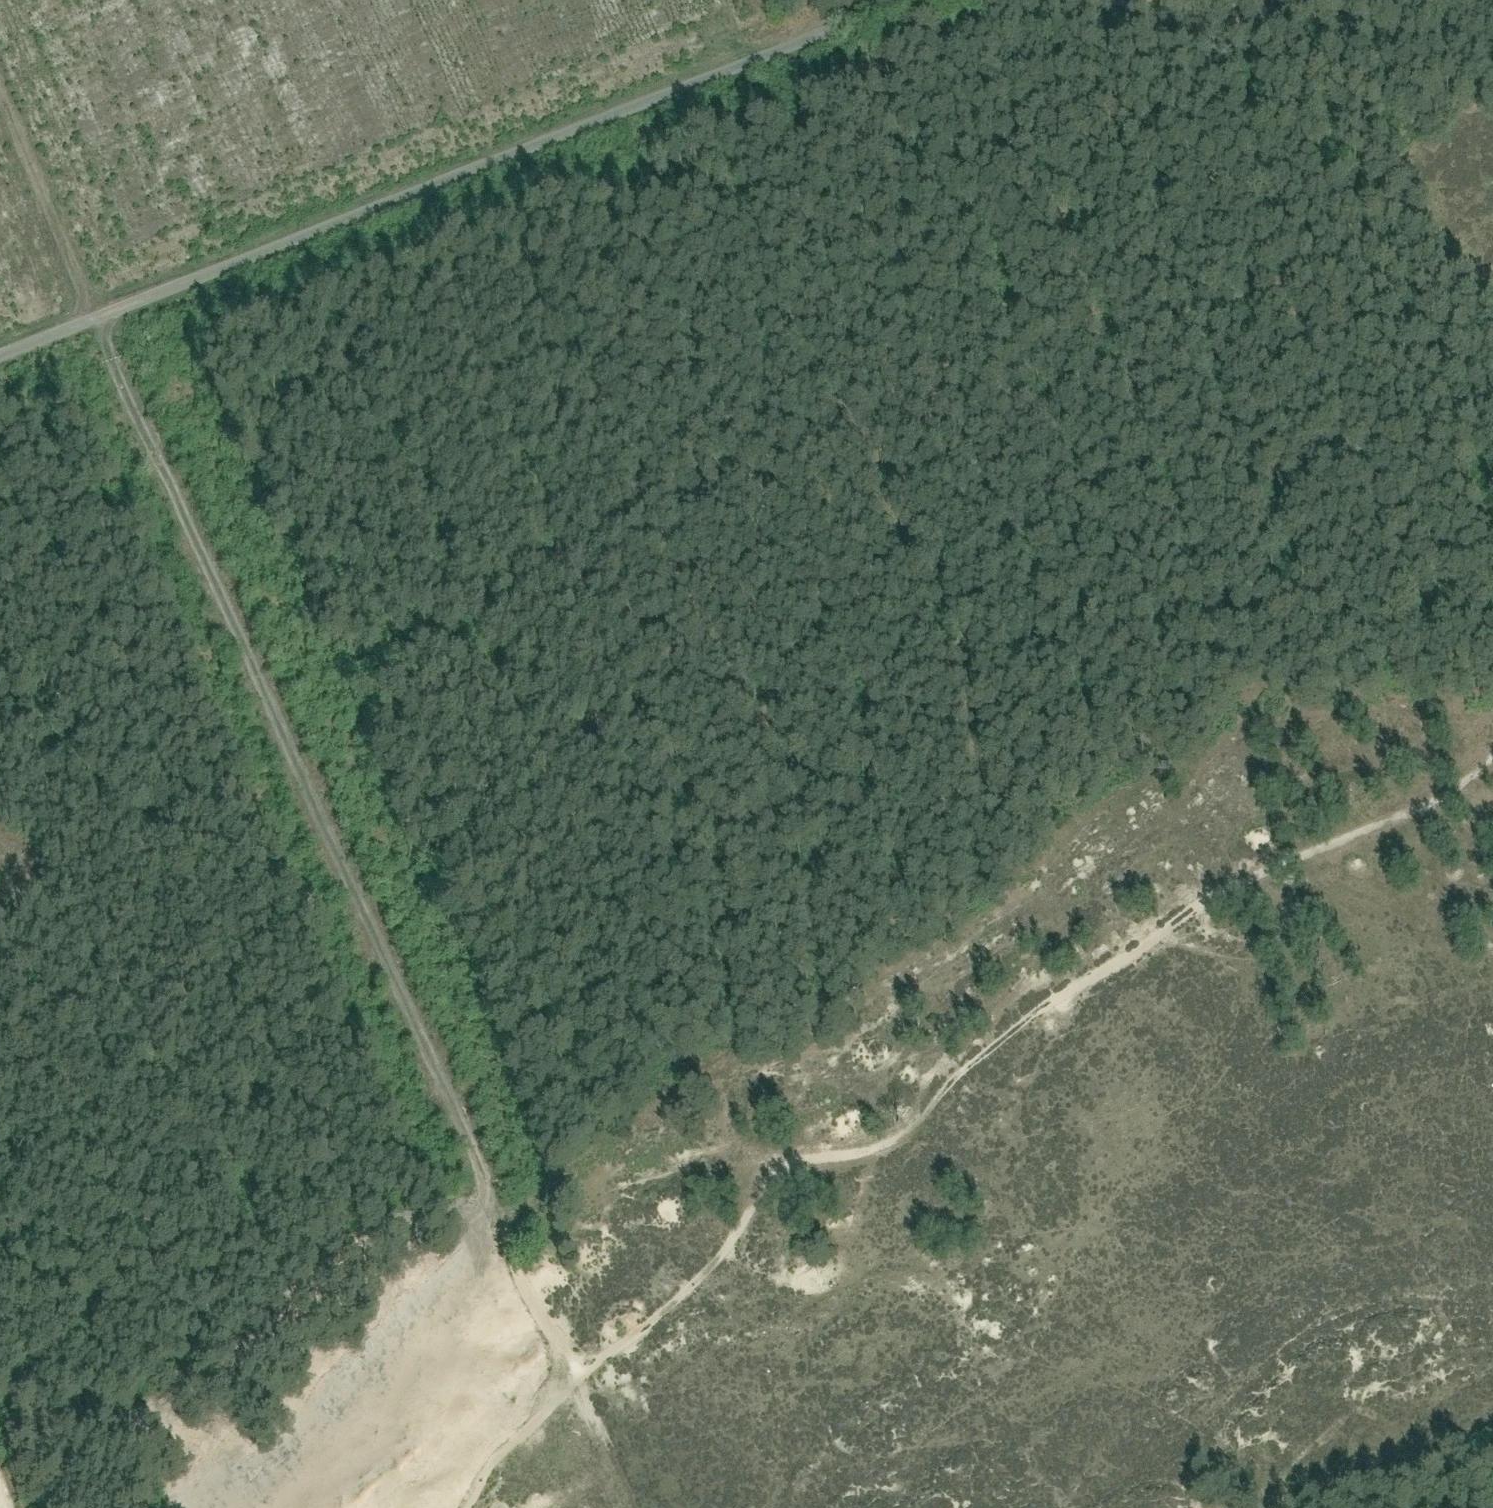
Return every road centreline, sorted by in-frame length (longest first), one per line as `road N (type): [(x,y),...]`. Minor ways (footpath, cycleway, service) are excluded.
road 1 (track): [(0,106),(510,1234)]
road 2 (unclassified): [(891,0),(0,358)]

